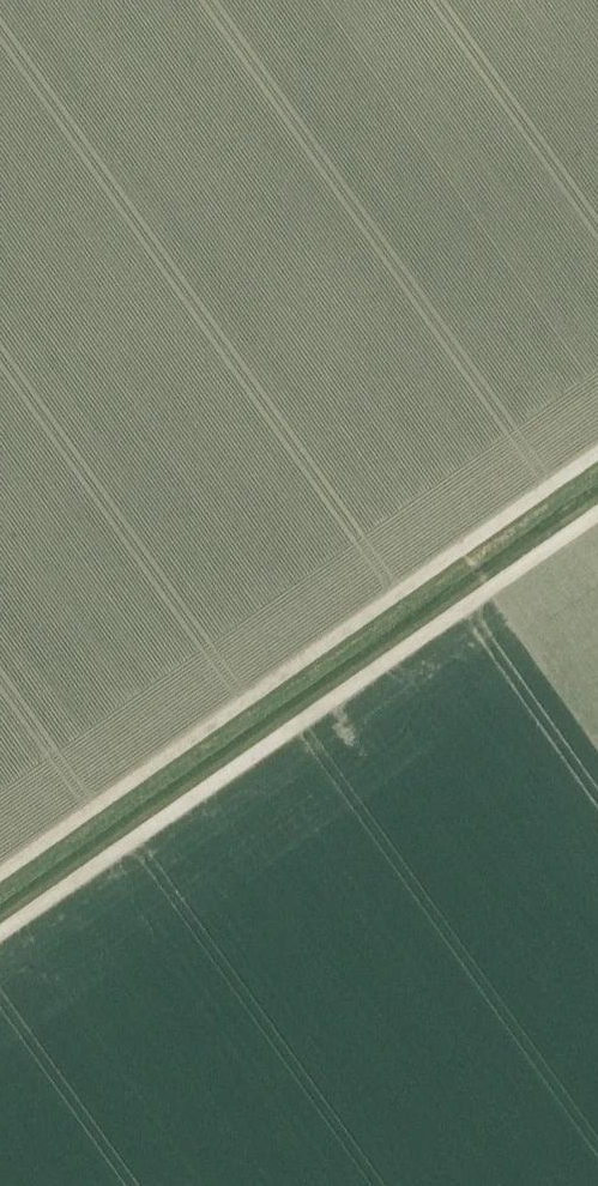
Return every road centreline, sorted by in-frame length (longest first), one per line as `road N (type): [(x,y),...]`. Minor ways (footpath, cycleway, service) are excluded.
road 1 (track): [(597,511),(0,932)]
road 2 (track): [(0,873),(597,452)]

